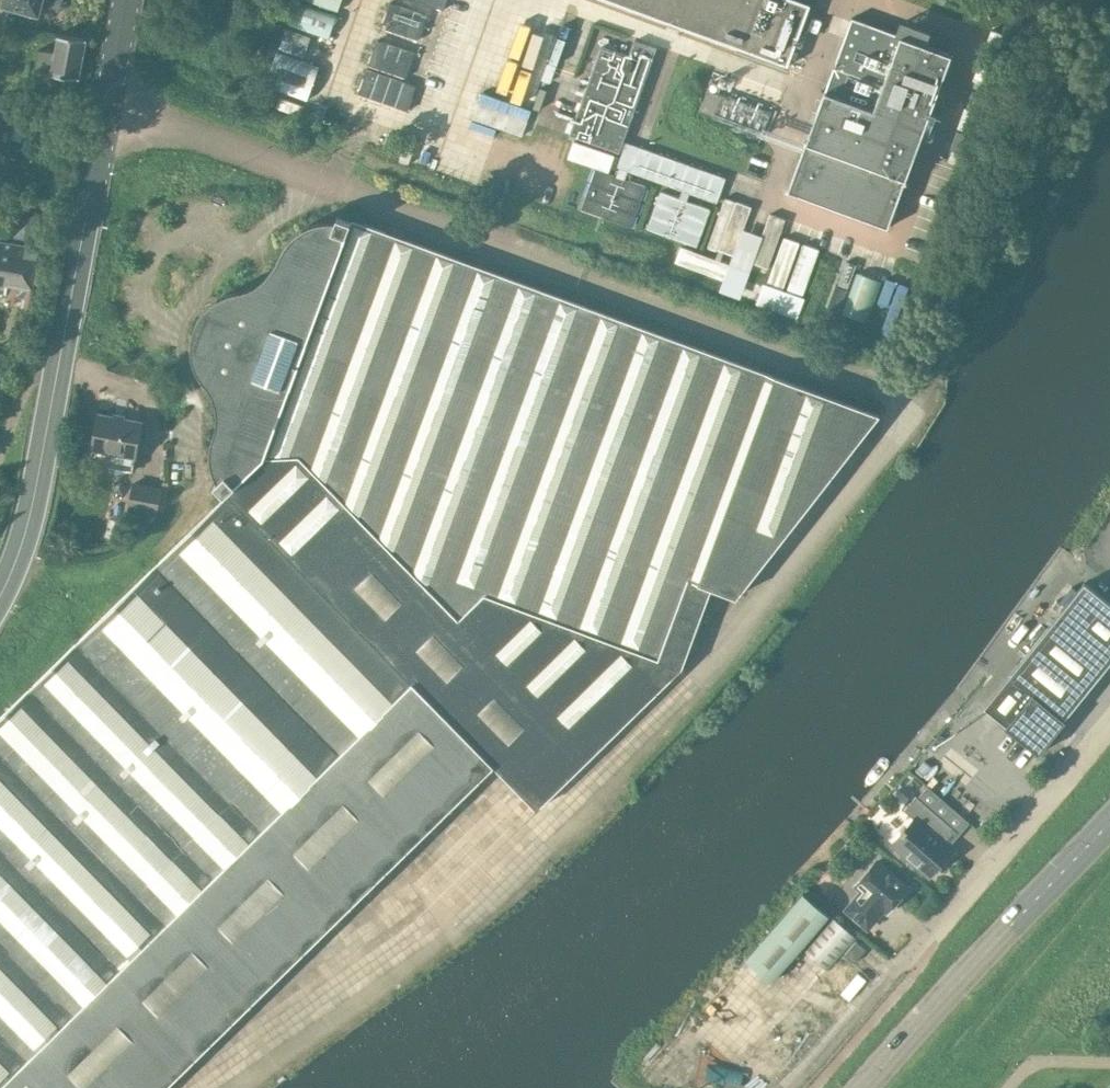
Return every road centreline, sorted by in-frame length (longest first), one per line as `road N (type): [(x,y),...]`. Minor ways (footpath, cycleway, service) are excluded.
road 1 (secondary): [(0,590),(28,533),(124,0)]
road 2 (secondary): [(867,1087),(1109,824)]
road 3 (unclassified): [(898,967),(1109,724)]

